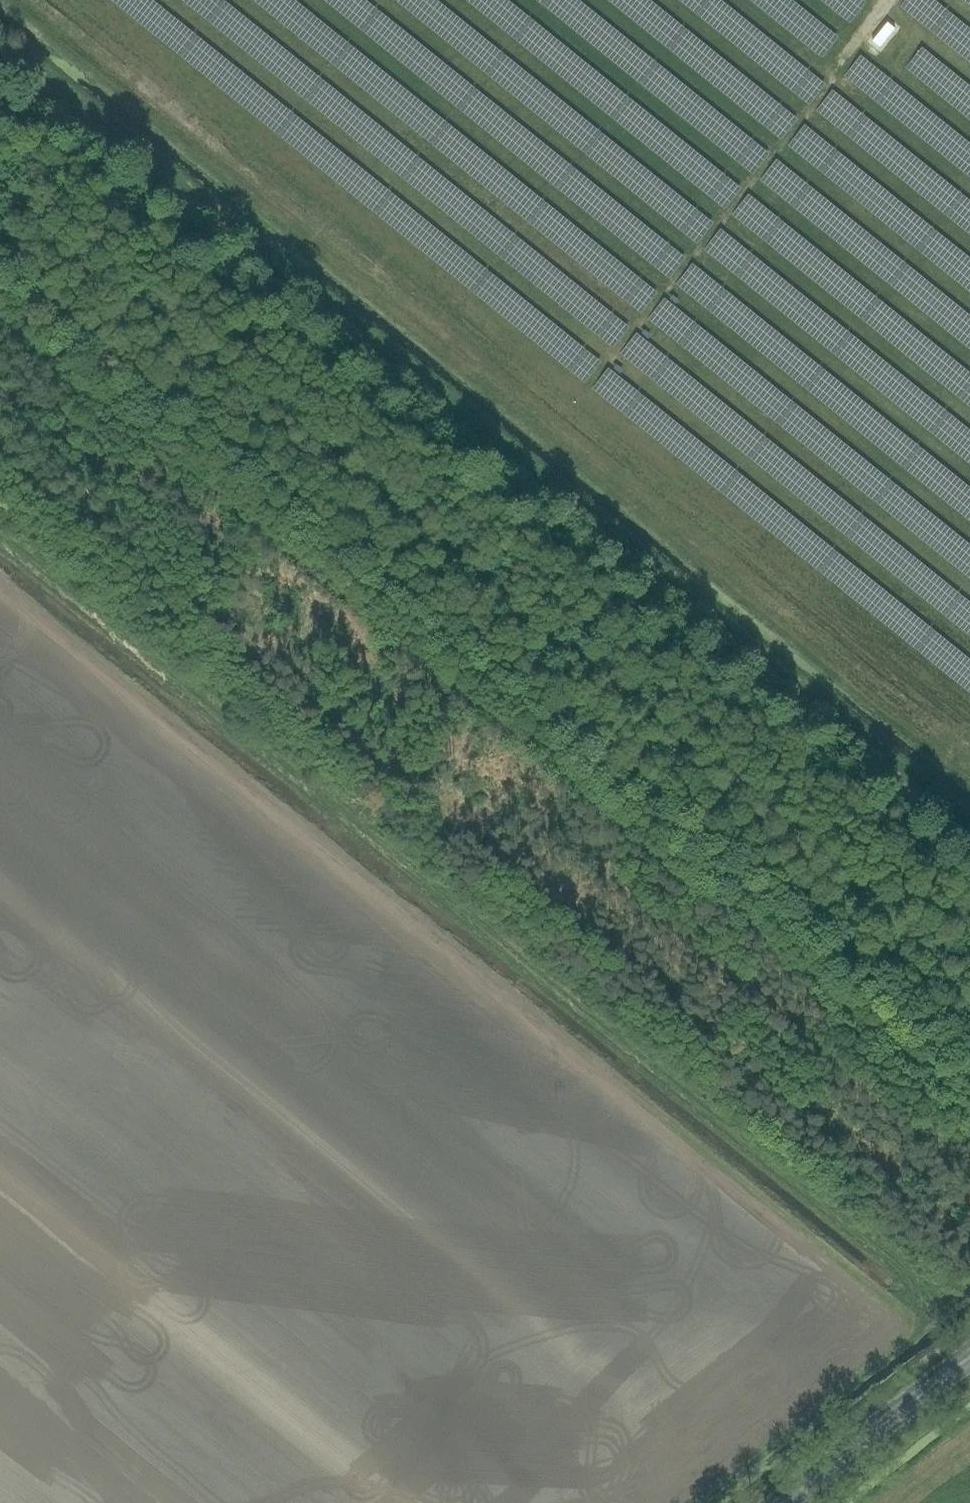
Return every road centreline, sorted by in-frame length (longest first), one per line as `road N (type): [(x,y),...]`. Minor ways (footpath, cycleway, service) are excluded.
road 1 (track): [(0,186),(969,965)]
road 2 (primary): [(785,1502),(969,1358)]

